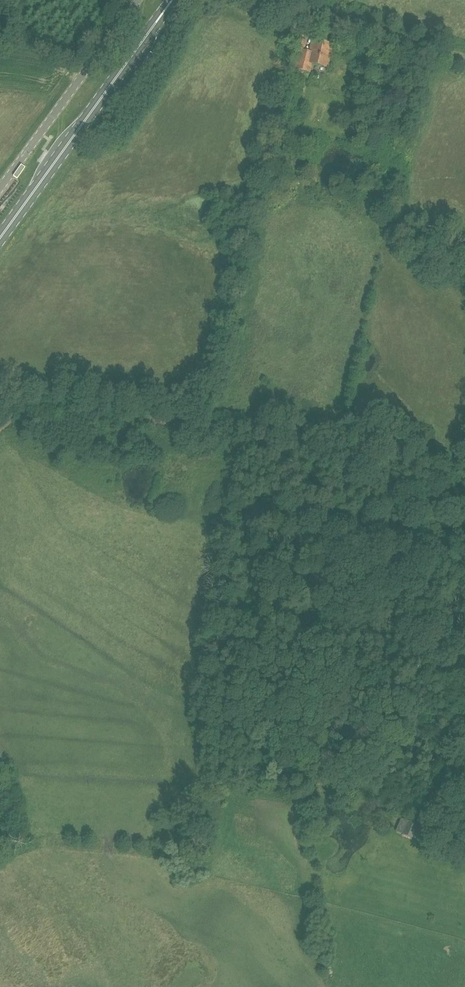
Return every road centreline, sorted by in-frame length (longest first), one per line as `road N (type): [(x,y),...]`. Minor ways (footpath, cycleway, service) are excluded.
road 1 (primary): [(0,240),(172,0)]
road 2 (unclassified): [(0,189),(137,0)]
road 3 (unclassified): [(464,59),(274,0)]

